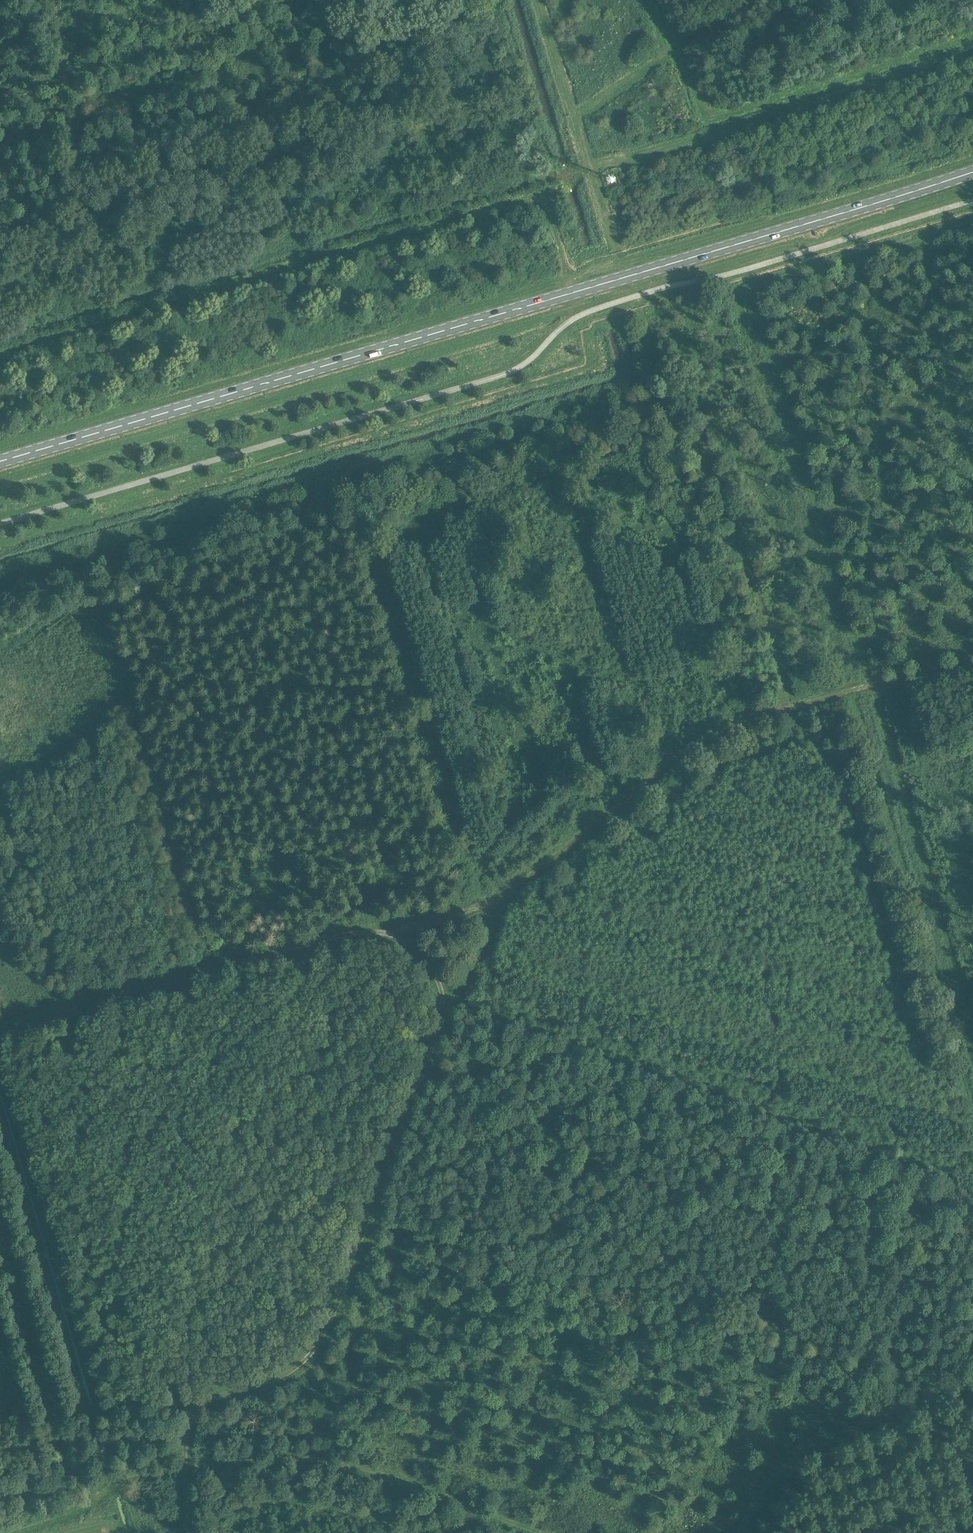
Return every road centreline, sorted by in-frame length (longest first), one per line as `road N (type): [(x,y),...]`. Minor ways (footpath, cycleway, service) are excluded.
road 1 (track): [(0,1029),(360,933),(403,941),(439,983),(443,1018),(330,1339),(282,1376),(213,1399),(196,1413),(186,1439),(189,1532)]
road 2 (secondary): [(0,461),(972,170)]
road 3 (track): [(797,705),(738,525),(661,393),(539,0)]
road 4 (track): [(972,657),(732,724),(531,874),(375,932)]
road 5 (track): [(0,1414),(85,1416),(96,1478),(322,1454),(560,1532)]
road 6 (track): [(738,1532),(766,1470),(972,1376)]
road 7 (track): [(754,0),(574,115)]
road 8 (track): [(531,874),(443,1018)]

